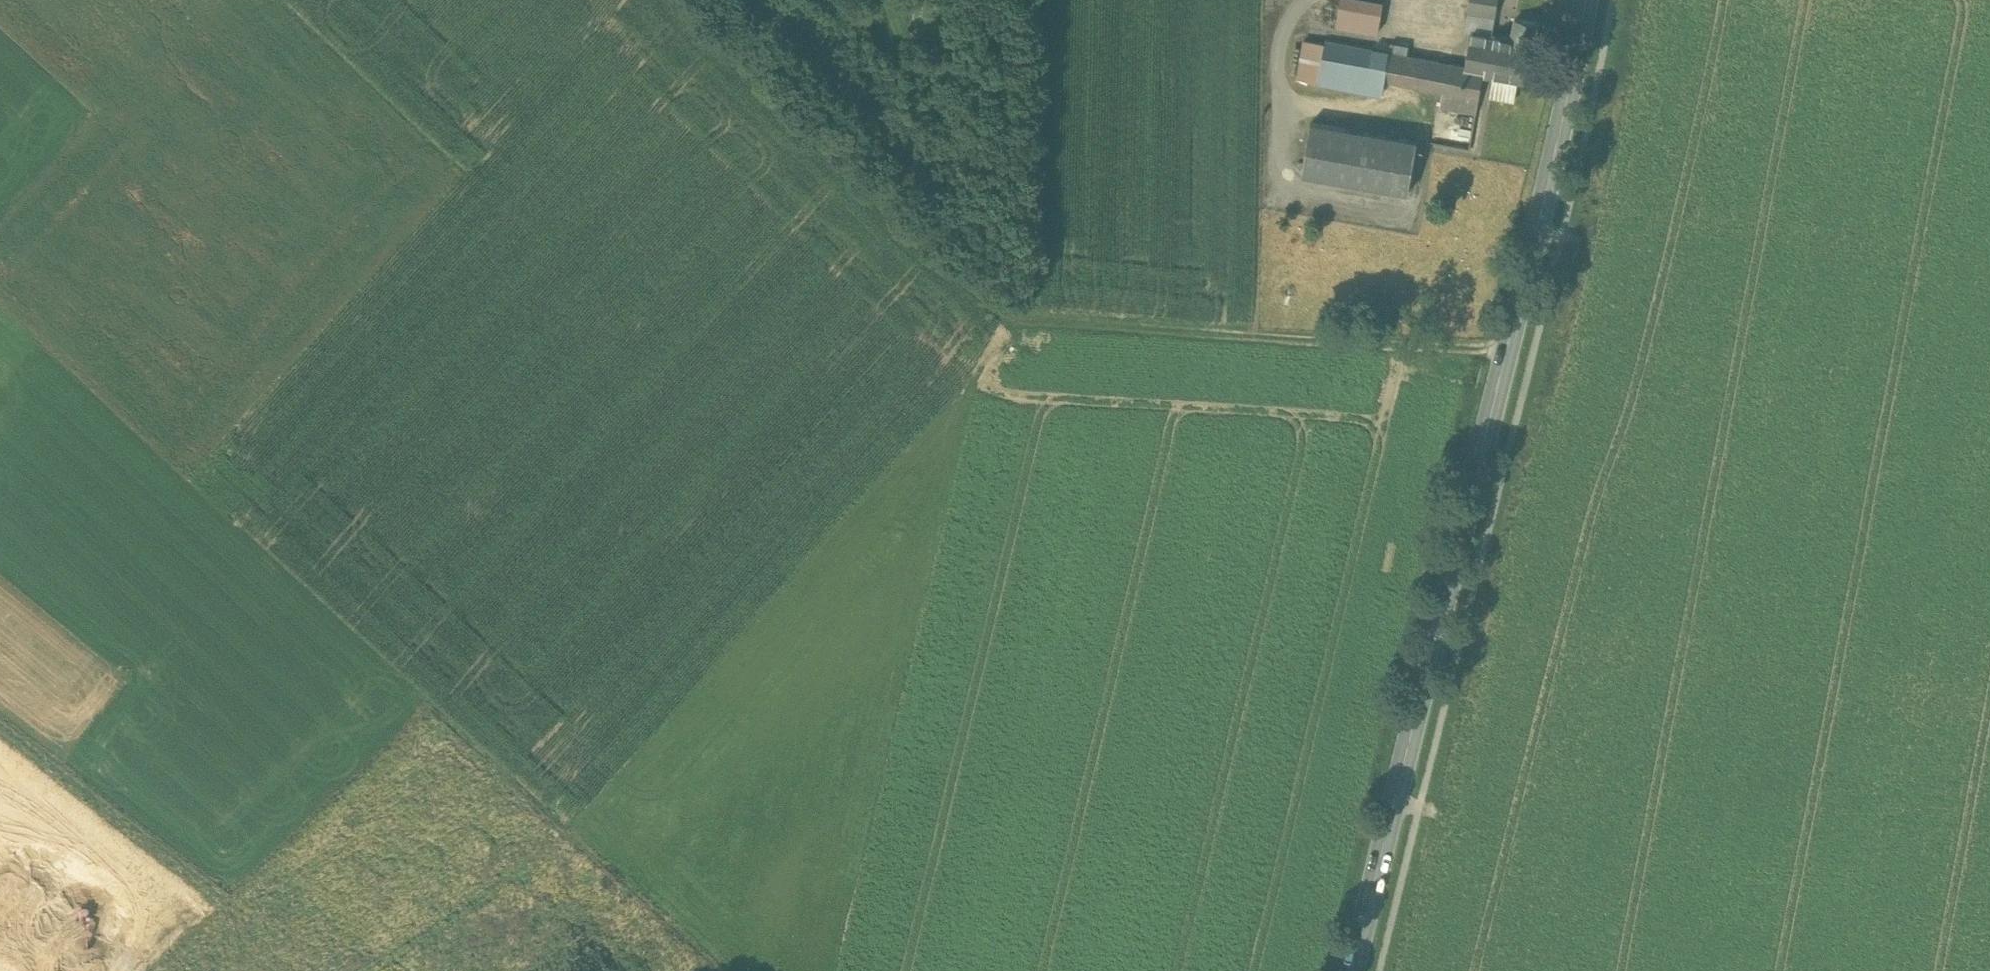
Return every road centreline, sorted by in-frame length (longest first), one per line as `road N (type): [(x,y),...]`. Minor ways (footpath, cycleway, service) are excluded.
road 1 (secondary): [(1352,970),(1590,0)]

